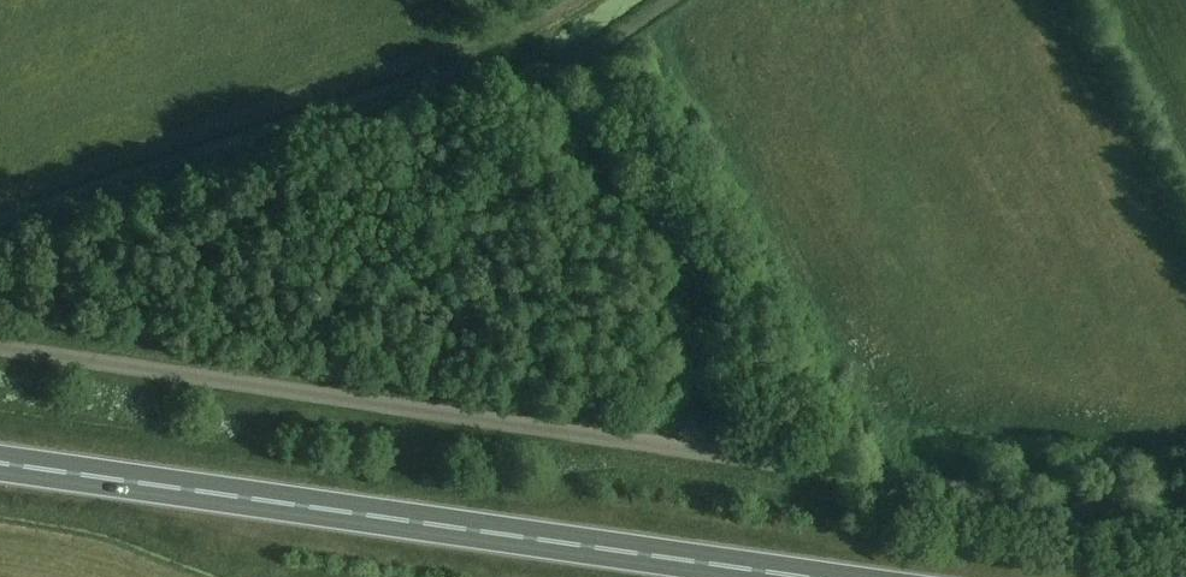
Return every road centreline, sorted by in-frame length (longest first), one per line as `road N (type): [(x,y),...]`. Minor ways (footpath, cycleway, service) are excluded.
road 1 (unclassified): [(1185,519),(0,347)]
road 2 (trunk): [(797,576),(0,463)]
road 3 (track): [(496,0),(669,254),(684,334),(652,445)]

